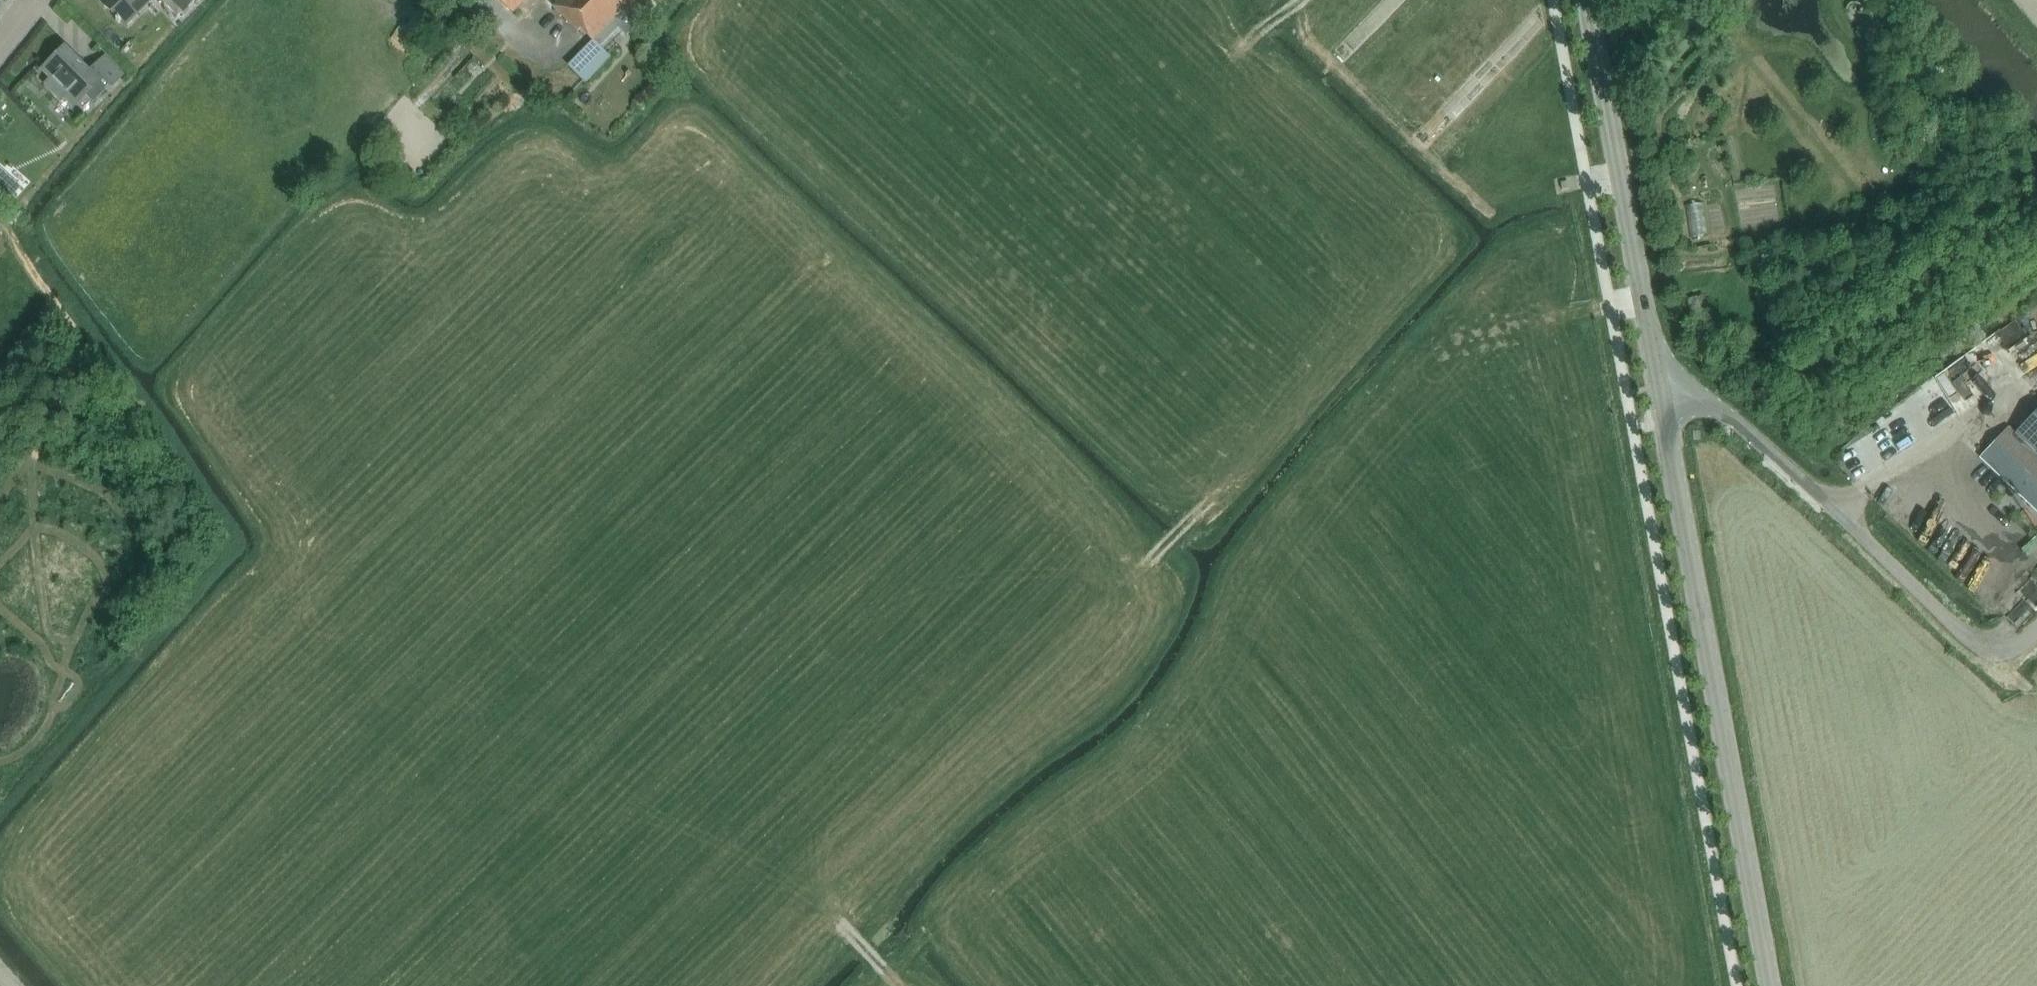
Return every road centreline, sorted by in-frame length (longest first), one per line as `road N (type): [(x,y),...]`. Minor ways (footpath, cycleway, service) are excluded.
road 1 (tertiary): [(1770,985),(1587,0)]

